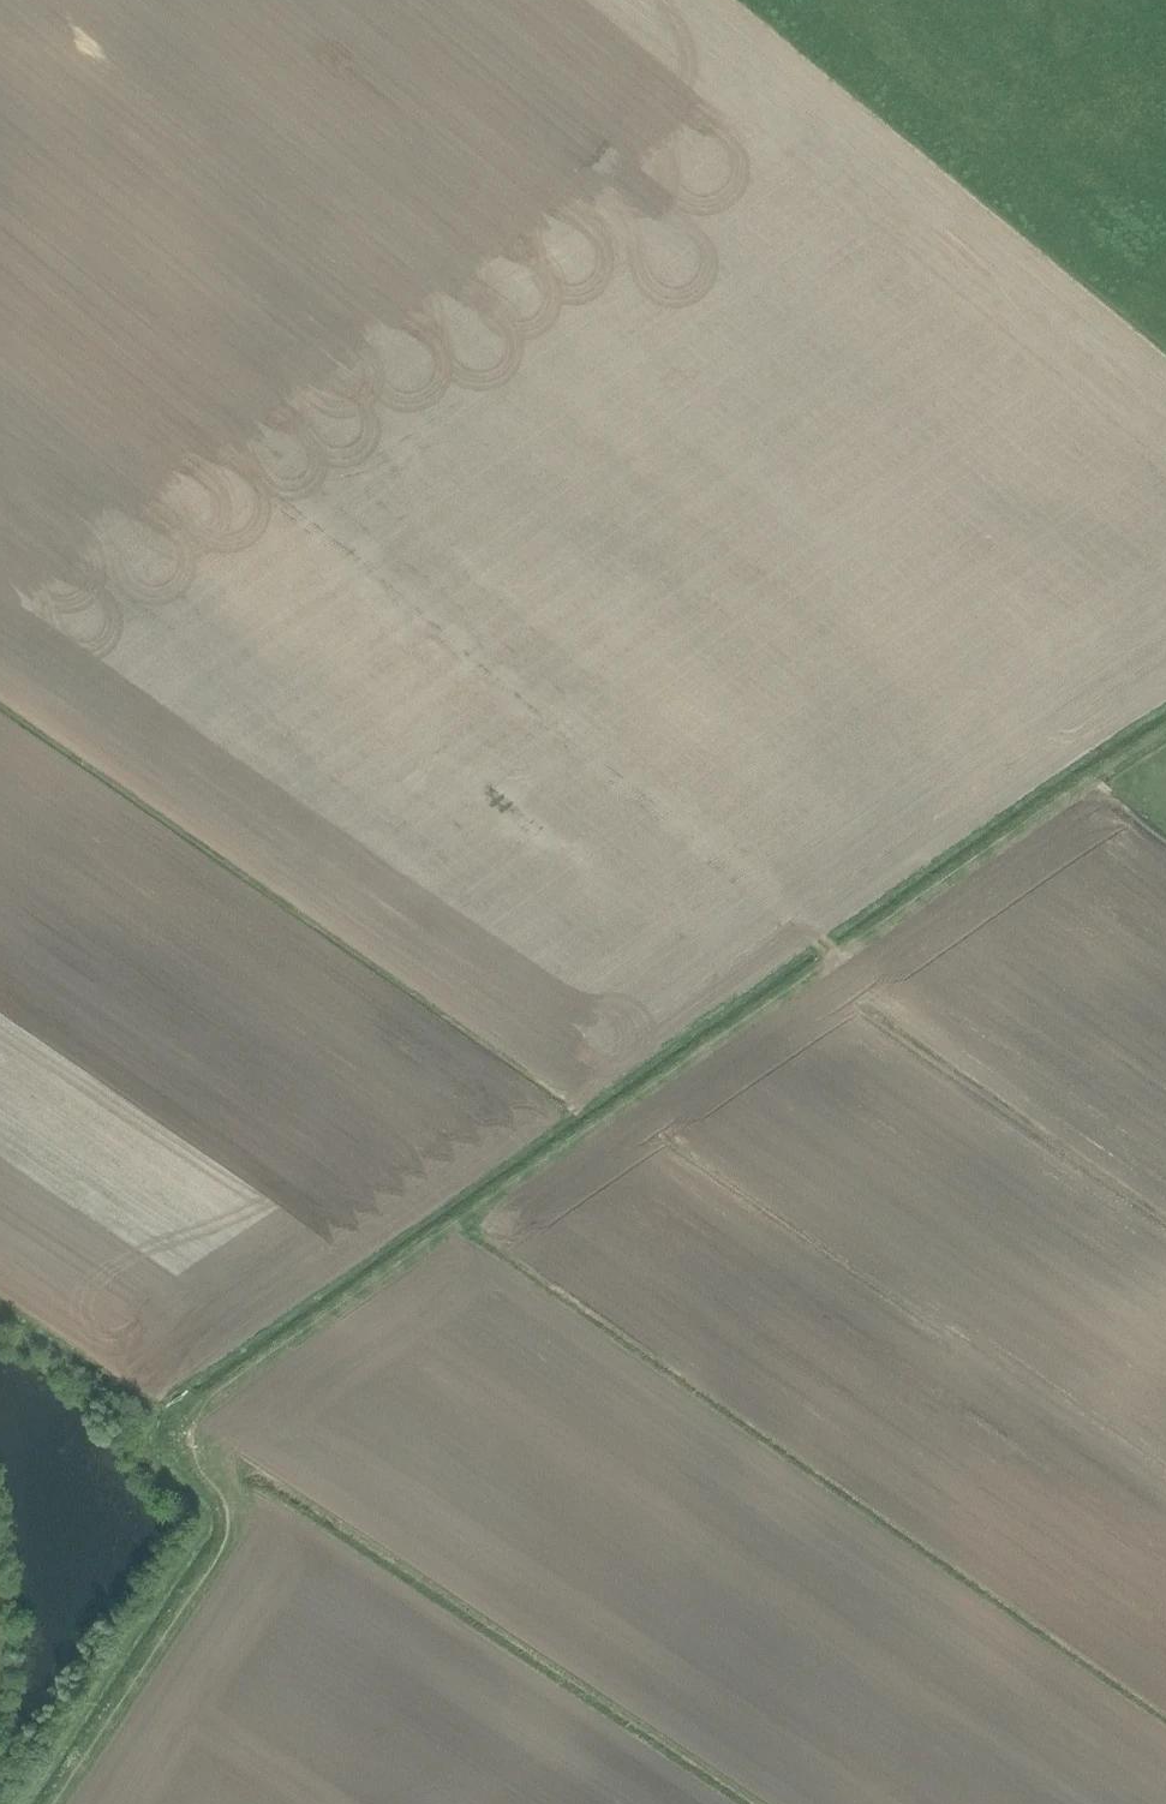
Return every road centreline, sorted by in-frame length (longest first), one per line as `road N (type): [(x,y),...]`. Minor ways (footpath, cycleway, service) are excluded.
road 1 (track): [(1165,735),(204,1406),(190,1436),(224,1500),(222,1547),(55,1803)]

